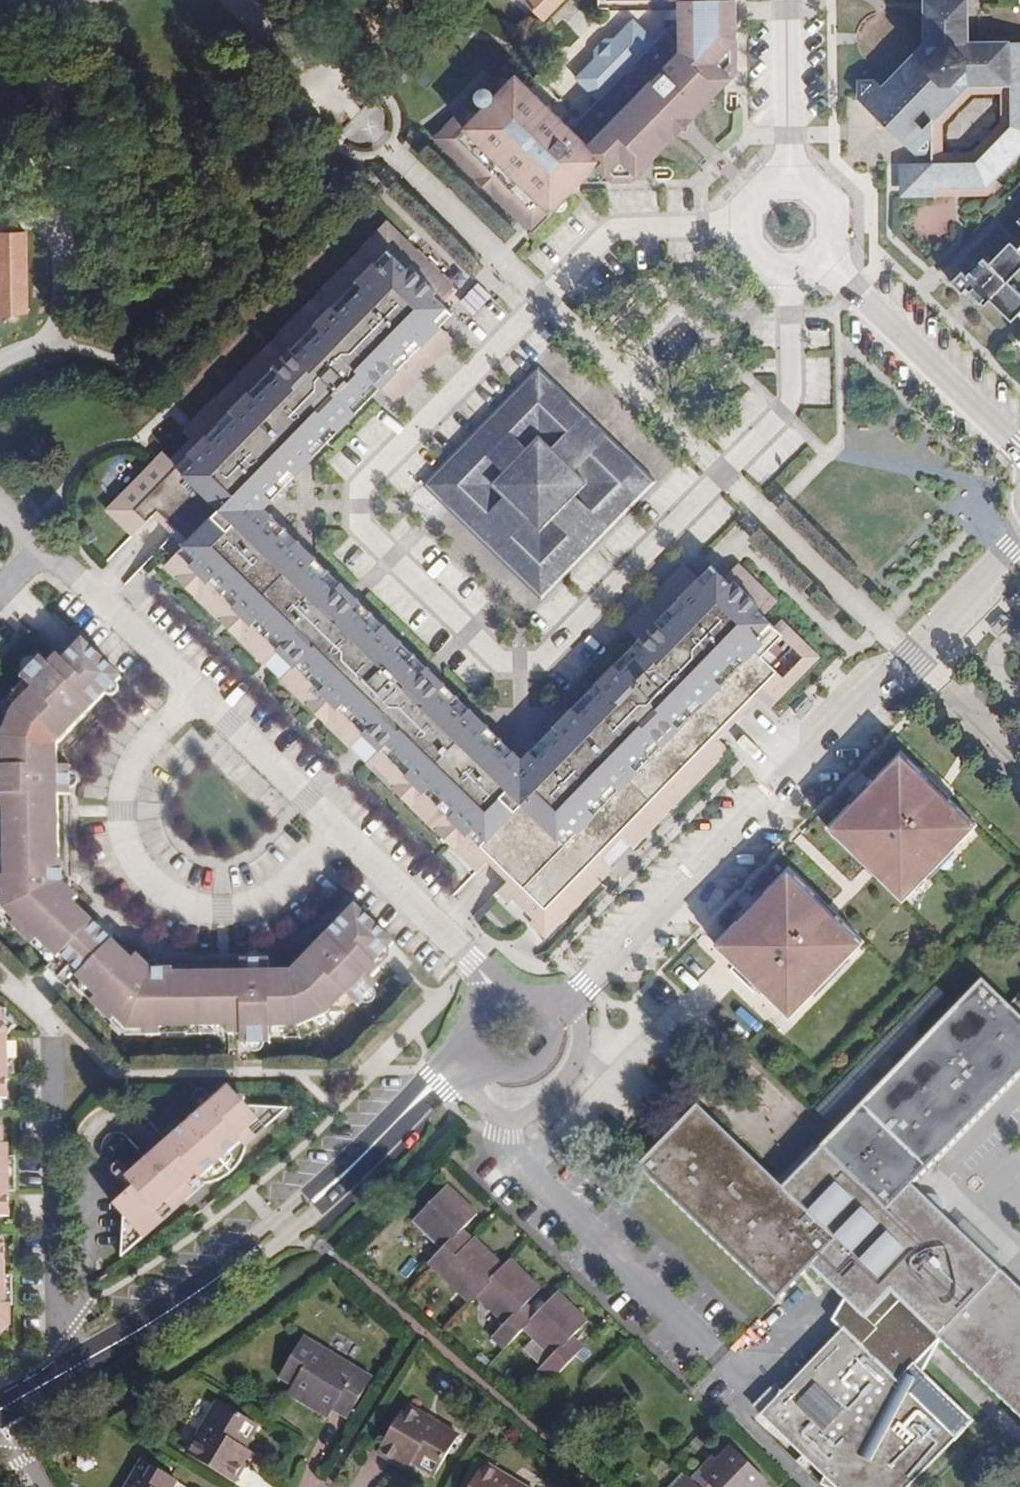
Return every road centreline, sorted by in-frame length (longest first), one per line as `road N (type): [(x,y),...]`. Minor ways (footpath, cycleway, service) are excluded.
road 1 (residential): [(744,225),(612,232),(361,488),(361,525),(500,661),(539,661),(783,412),(792,393),(789,275)]
road 2 (residential): [(0,506),(501,992)]
road 3 (tertiary): [(554,1015),(1019,542)]
road 4 (tertiary): [(0,1410),(206,1287),(316,1200),(435,1084),(478,1053)]
road 5 (tertiary): [(822,262),(1019,456)]
road 6 (unclassified): [(789,182),(787,0)]
road 7 (tertiary): [(478,1053),(497,1070),(534,1070),(557,1040),(554,1015)]

